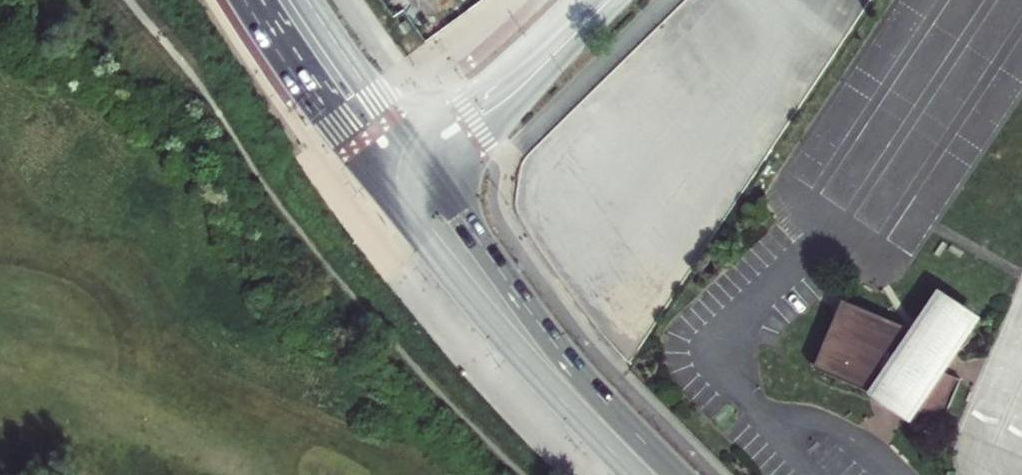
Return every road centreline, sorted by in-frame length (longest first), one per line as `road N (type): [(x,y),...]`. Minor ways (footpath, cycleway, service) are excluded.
road 1 (secondary): [(677,474),(559,349),(423,162)]
road 2 (secondary): [(388,190),(519,356),(634,474)]
road 3 (unclassified): [(604,0),(521,83),(423,162)]
road 4 (secondary): [(261,0),(388,190)]
road 5 (secondary): [(423,162),(308,0)]

